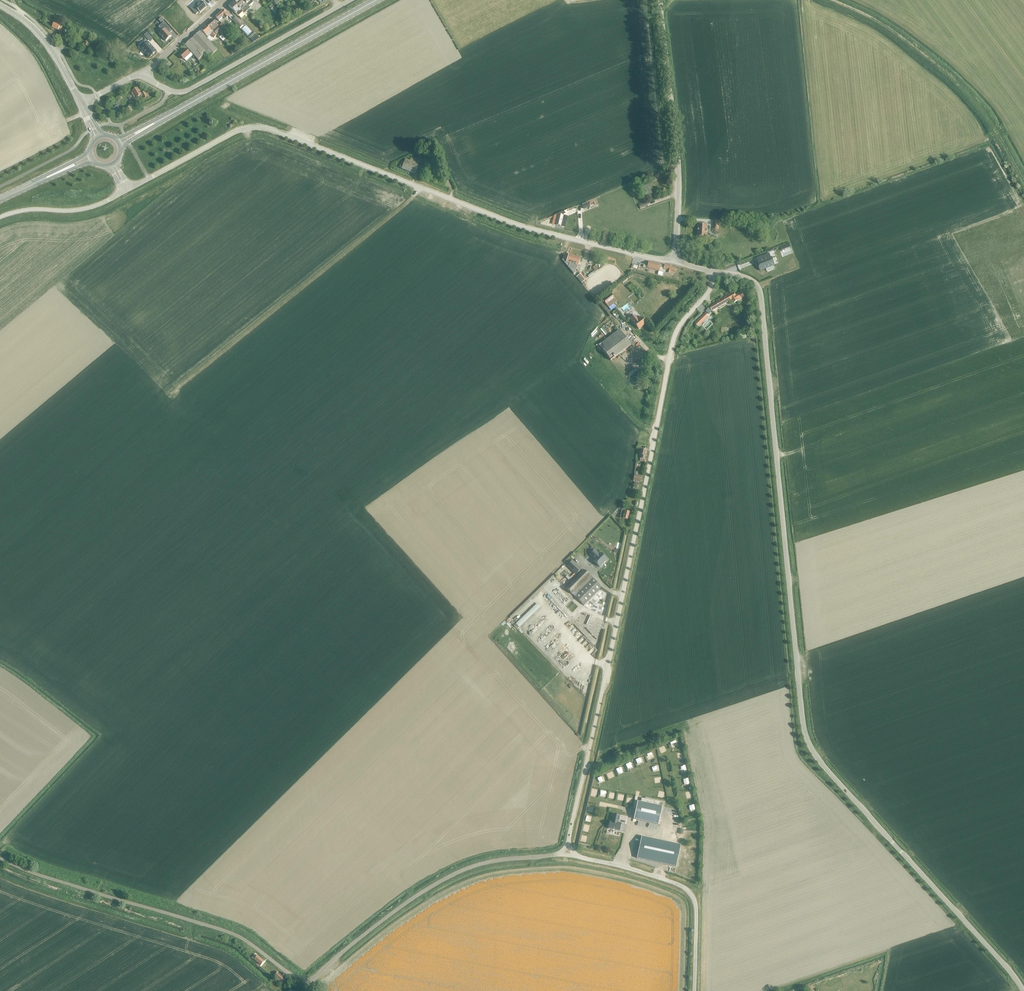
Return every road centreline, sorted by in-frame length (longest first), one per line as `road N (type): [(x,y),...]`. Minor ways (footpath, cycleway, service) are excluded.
road 1 (unclassified): [(1023,990),(810,747),(761,295),(750,279),(714,271)]
road 2 (unclassified): [(566,855),(670,351),(714,271)]
road 3 (unclassified): [(127,190),(259,127),(518,225),(675,261)]
road 4 (unclassified): [(308,983),(231,933),(0,858)]
road 5 (unclassified): [(308,983),(398,908),(458,872),(566,855)]
road 6 (secondary): [(118,143),(376,0)]
road 7 (track): [(833,0),(889,28),(958,82),(1023,180)]
road 8 (unclassified): [(675,261),(679,177),(660,0)]
road 9 (residential): [(140,74),(188,91),(351,0)]
road 10 (unclassified): [(695,990),(690,893),(566,855)]
road 11 (unclassified): [(0,217),(83,209),(127,190)]
road 12 (tertiary): [(81,104),(43,38),(0,5)]

